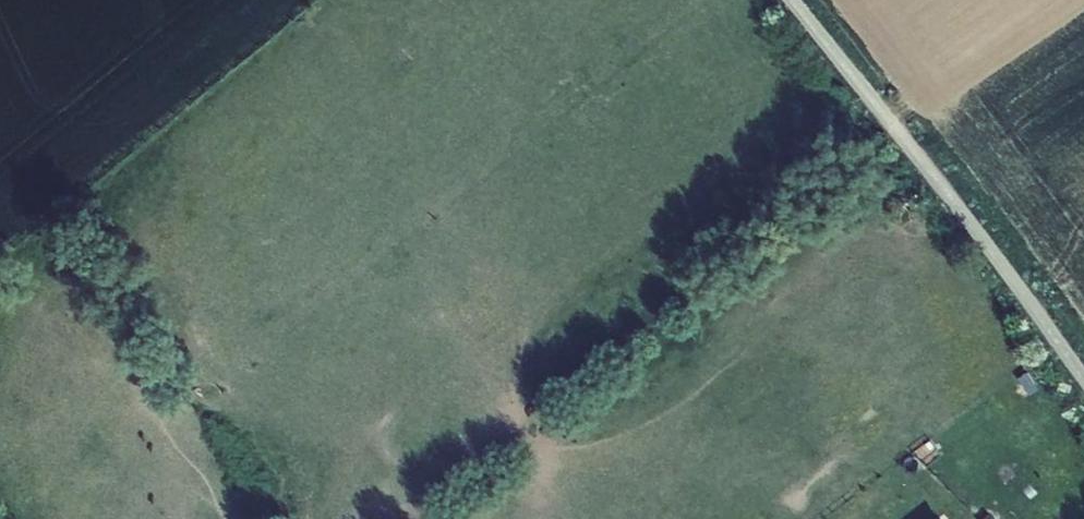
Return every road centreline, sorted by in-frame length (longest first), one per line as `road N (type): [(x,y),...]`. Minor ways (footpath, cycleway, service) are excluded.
road 1 (unclassified): [(791,0),(952,200),(1083,381)]

